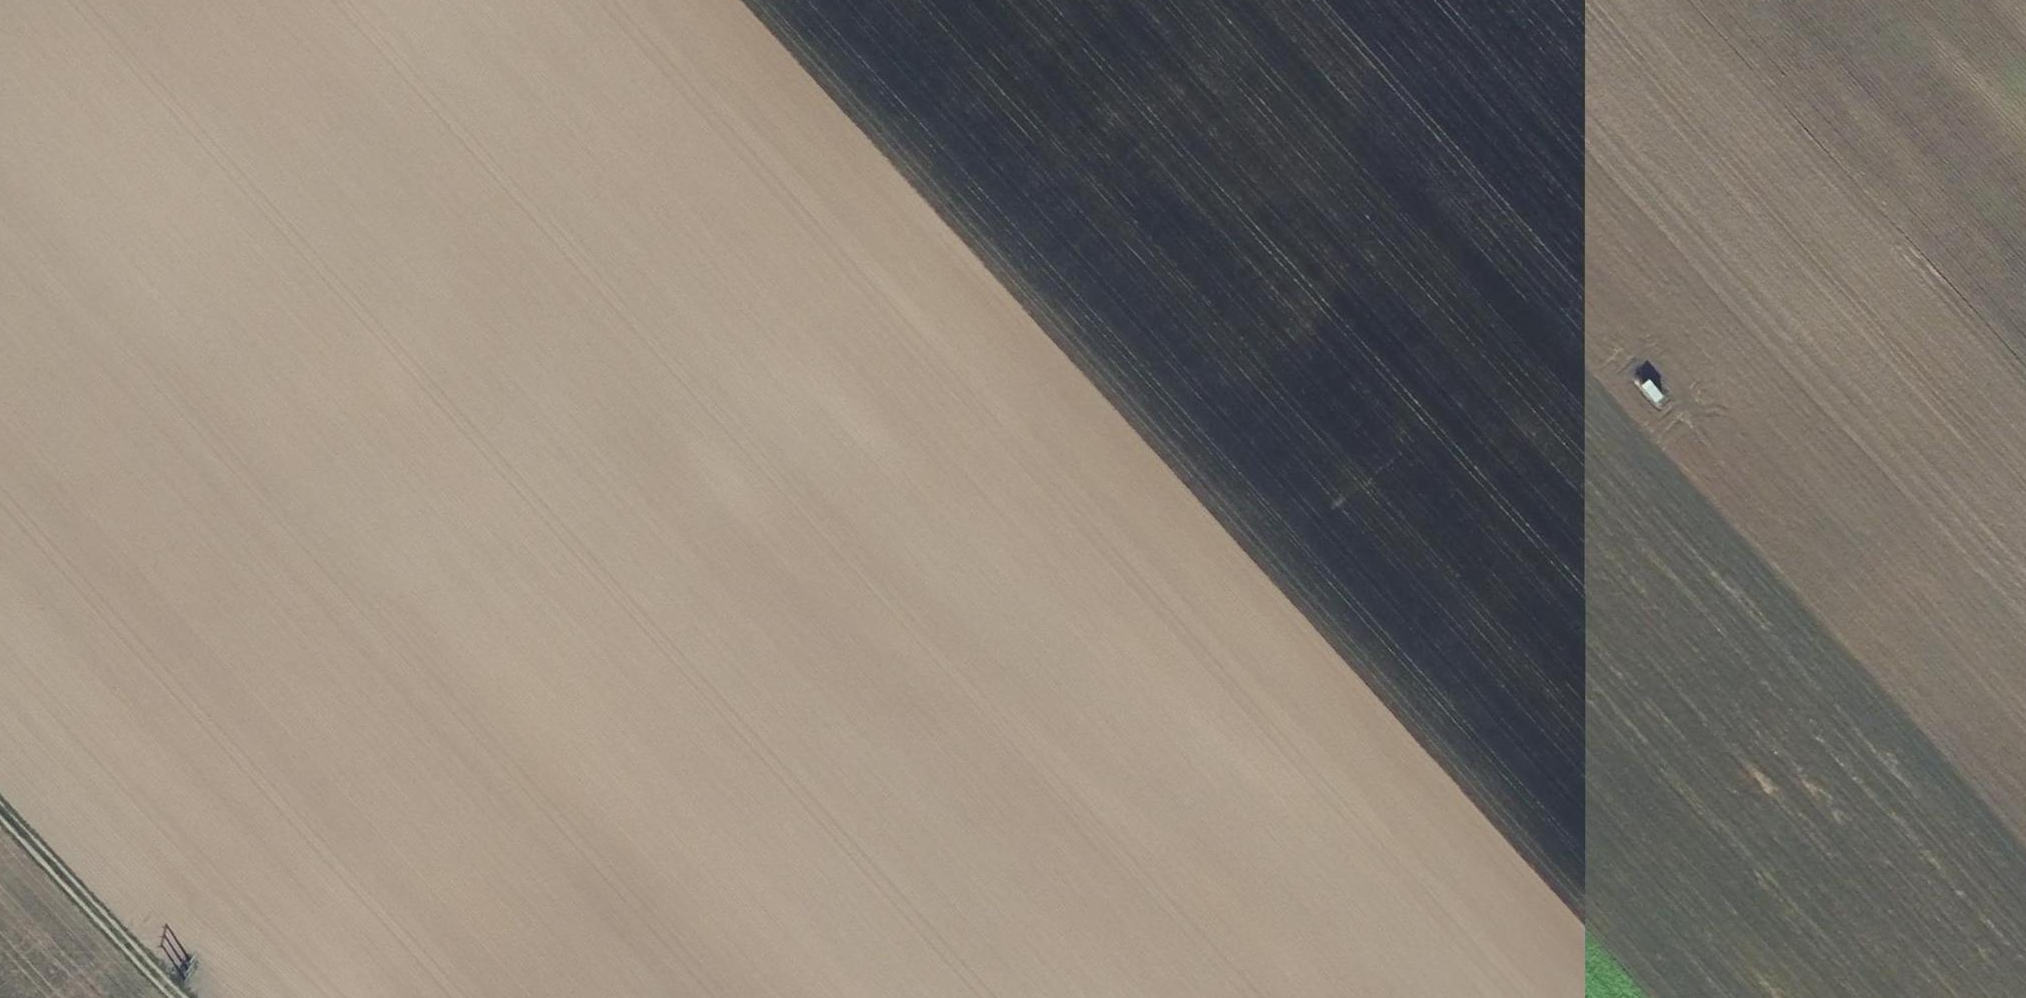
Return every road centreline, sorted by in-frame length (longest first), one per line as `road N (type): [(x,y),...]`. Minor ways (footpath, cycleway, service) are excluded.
road 1 (track): [(164,997),(0,824)]

